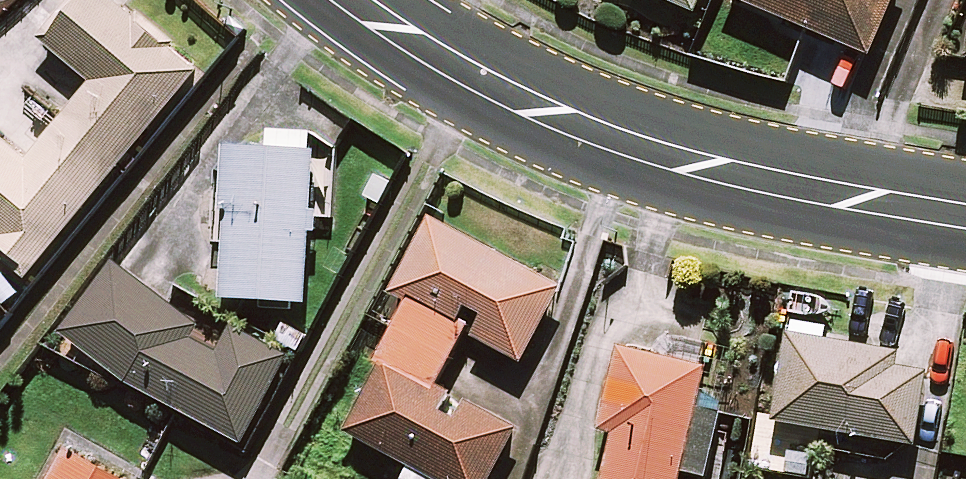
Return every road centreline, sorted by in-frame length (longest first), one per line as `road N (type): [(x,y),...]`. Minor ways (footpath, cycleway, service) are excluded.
road 1 (tertiary): [(366,0),(445,57),(583,125),(735,174),(965,217)]

